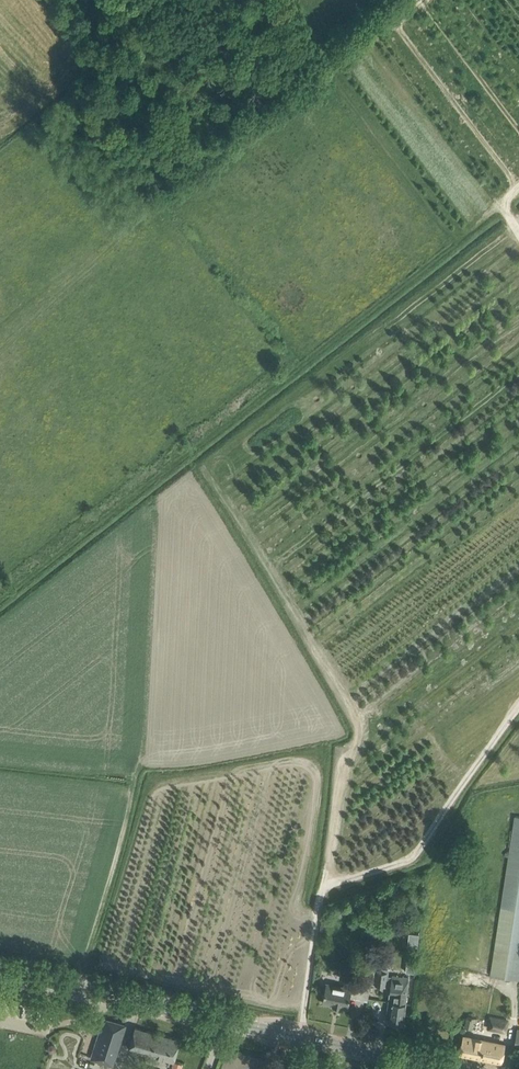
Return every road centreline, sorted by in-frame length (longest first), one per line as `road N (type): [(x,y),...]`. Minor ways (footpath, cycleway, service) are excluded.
road 1 (track): [(322,891),(343,766),(359,726),(267,565)]
road 2 (tertiary): [(0,974),(331,1044)]

